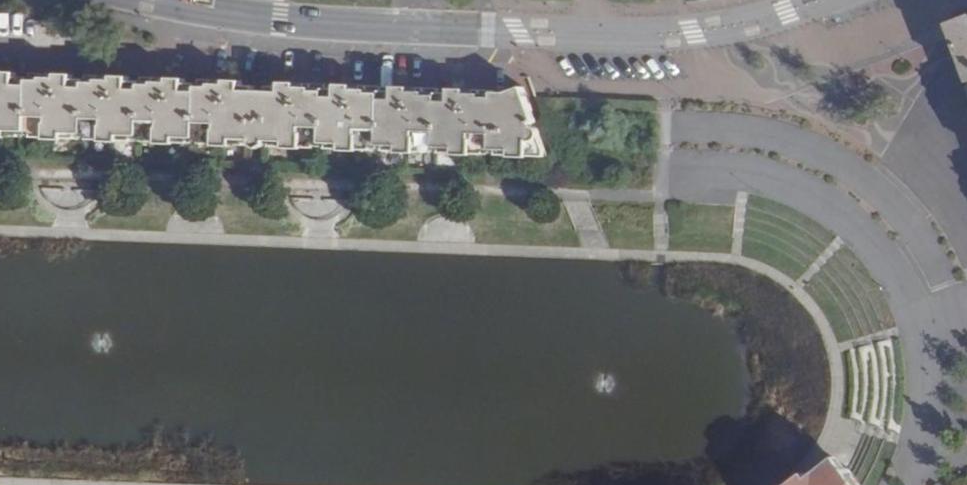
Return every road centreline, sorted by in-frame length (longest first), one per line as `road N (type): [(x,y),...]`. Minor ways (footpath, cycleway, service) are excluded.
road 1 (residential): [(826,0),(693,33),(518,31)]
road 2 (residential): [(518,31),(246,16)]

